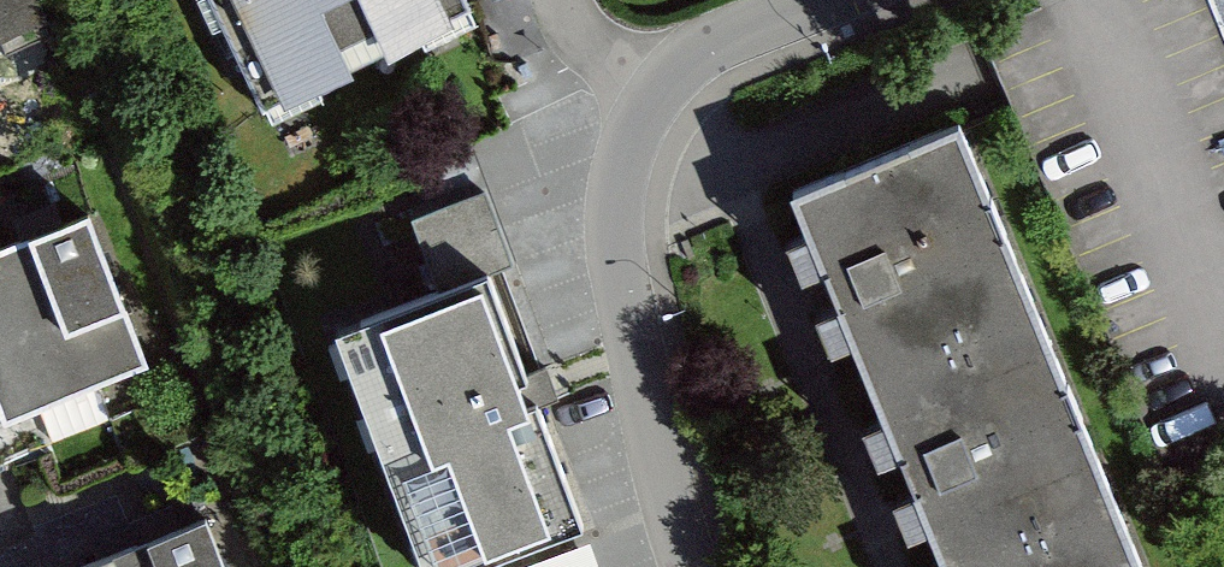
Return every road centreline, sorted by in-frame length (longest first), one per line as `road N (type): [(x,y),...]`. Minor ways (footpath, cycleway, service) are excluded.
road 1 (residential): [(687,566),(612,227),(621,161),(650,102)]
road 2 (residential): [(650,102),(709,49),(824,0)]
road 3 (residential): [(650,102),(578,36),(560,0)]

